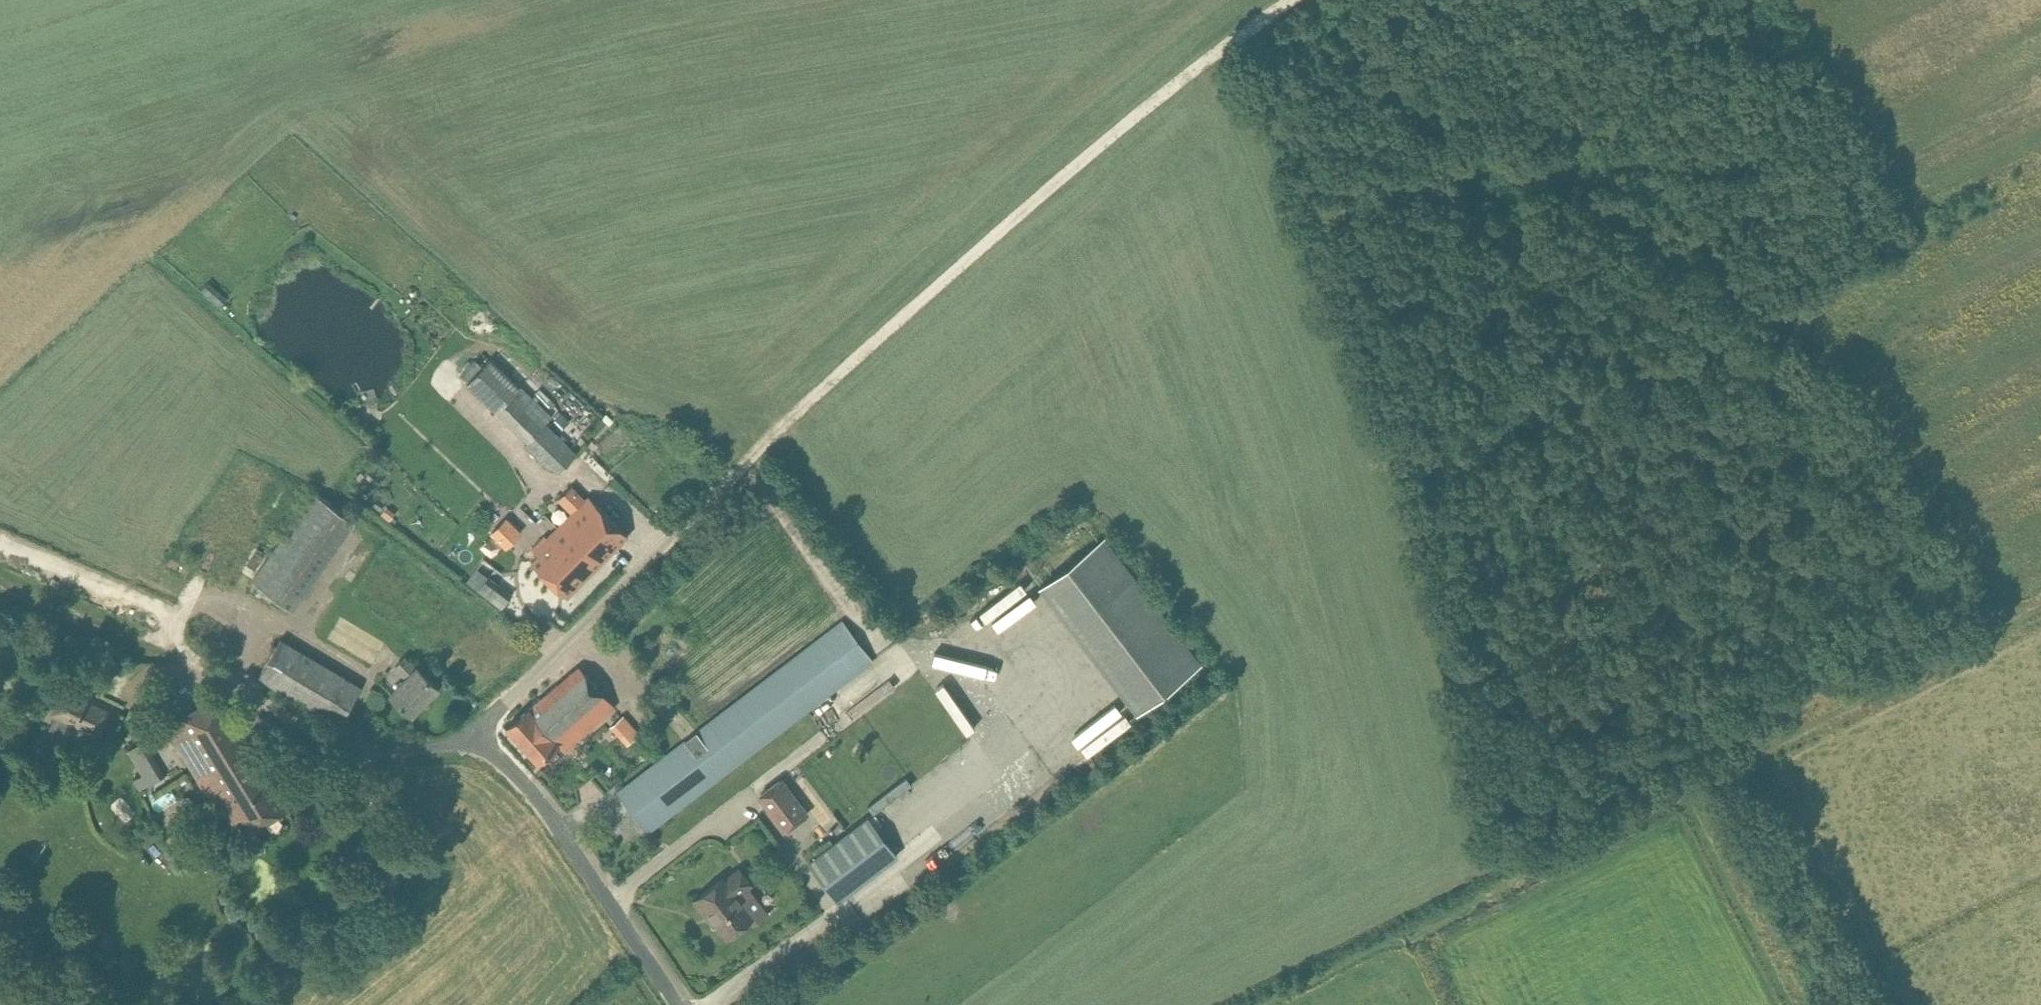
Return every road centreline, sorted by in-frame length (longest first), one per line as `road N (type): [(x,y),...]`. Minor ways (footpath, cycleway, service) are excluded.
road 1 (track): [(665,543),(1006,226),(1222,48),(1295,0)]
road 2 (unclassified): [(678,1004),(542,801),(472,737)]
road 3 (unclassified): [(472,737),(398,751),(341,742),(195,662)]
road 4 (unclassified): [(472,737),(665,543)]
road 5 (track): [(195,662),(133,648),(0,592)]

